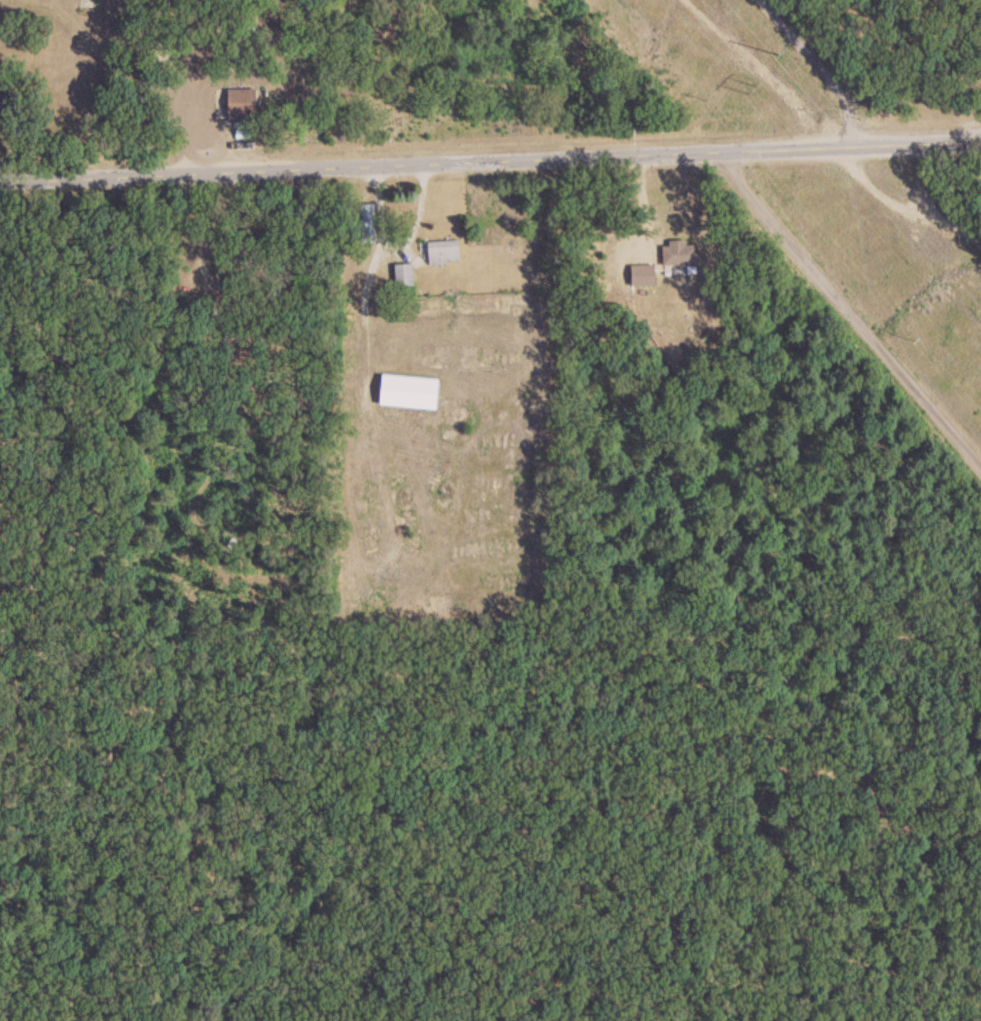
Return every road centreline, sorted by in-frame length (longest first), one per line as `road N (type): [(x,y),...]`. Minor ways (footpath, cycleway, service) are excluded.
road 1 (residential): [(0,178),(980,137)]

